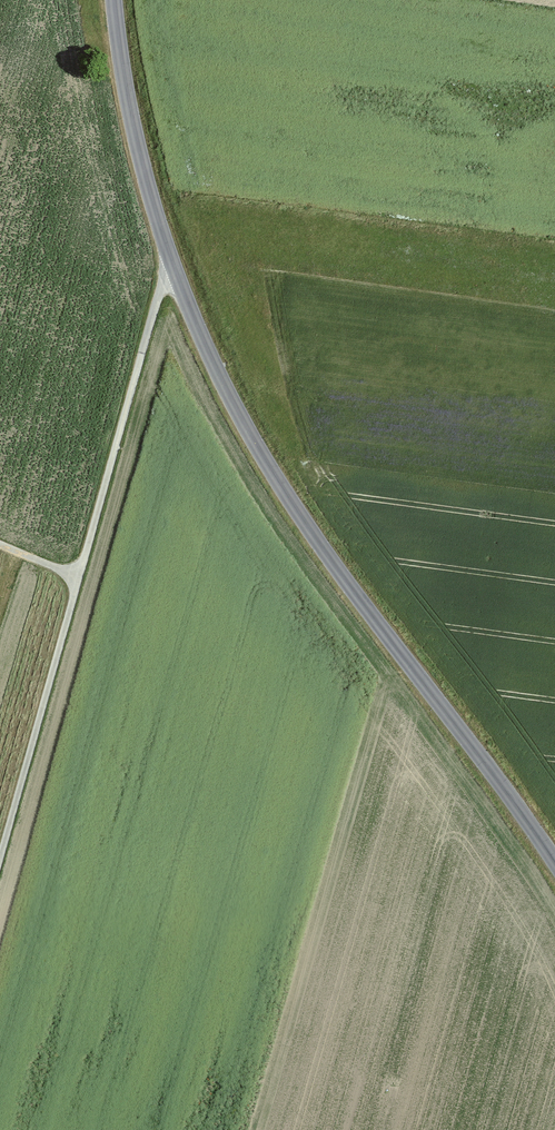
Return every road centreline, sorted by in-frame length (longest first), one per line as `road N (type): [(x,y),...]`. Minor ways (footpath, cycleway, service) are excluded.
road 1 (tertiary): [(554,862),(339,571),(248,430),(171,258),(128,103),(114,0)]
road 2 (track): [(171,258),(0,847)]

